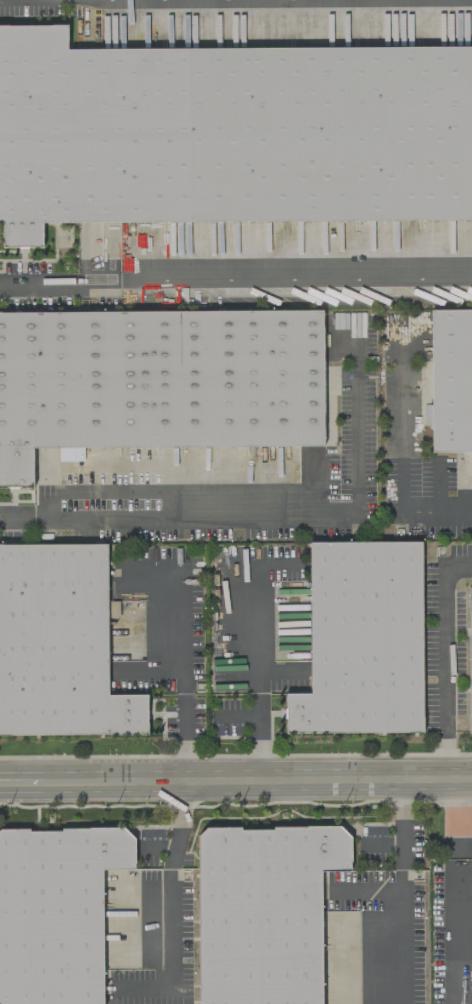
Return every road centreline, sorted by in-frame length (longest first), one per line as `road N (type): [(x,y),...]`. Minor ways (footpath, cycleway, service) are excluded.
road 1 (tertiary): [(0,781),(471,778)]

